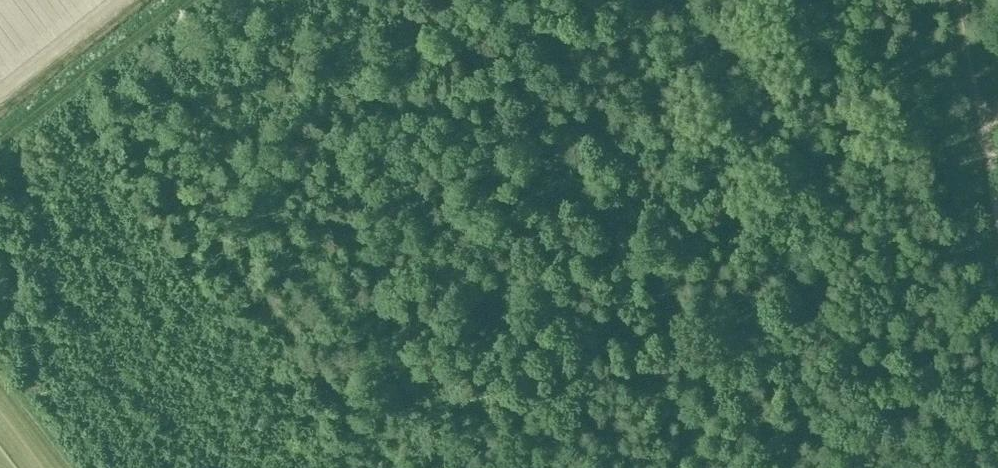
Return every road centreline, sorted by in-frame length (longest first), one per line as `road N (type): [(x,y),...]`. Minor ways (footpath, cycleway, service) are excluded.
road 1 (track): [(997,139),(828,146),(417,467)]
road 2 (track): [(0,142),(183,0)]
road 3 (track): [(997,138),(976,102),(958,0)]

